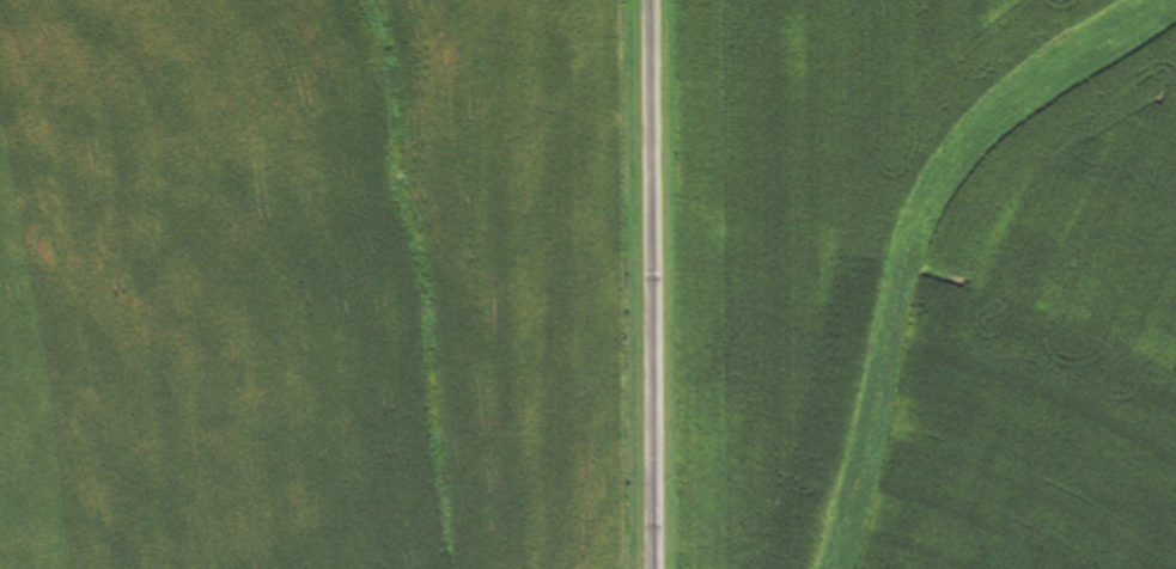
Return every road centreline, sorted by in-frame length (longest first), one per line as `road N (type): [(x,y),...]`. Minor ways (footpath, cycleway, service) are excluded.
road 1 (residential): [(660,568),(657,0)]

